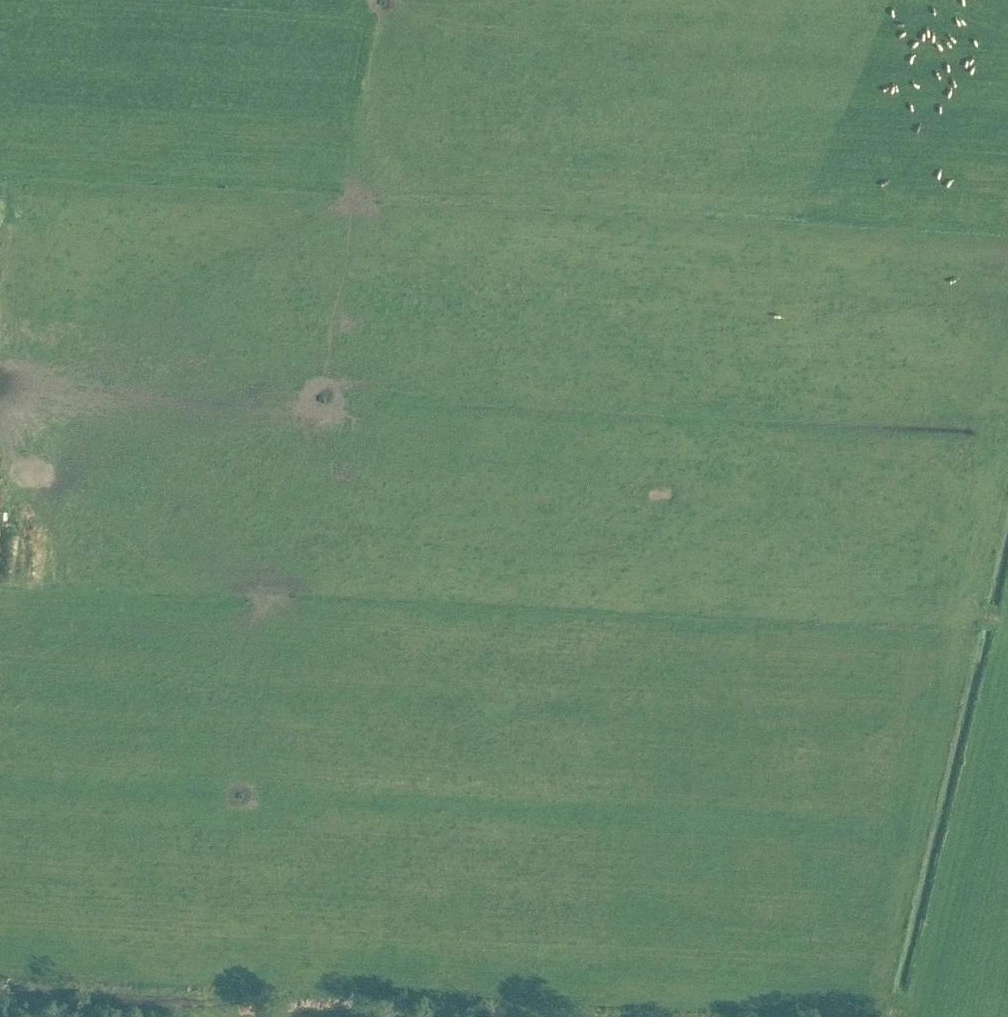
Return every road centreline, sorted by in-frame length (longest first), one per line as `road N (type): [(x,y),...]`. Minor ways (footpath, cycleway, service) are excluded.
road 1 (track): [(0,1002),(276,1016)]

